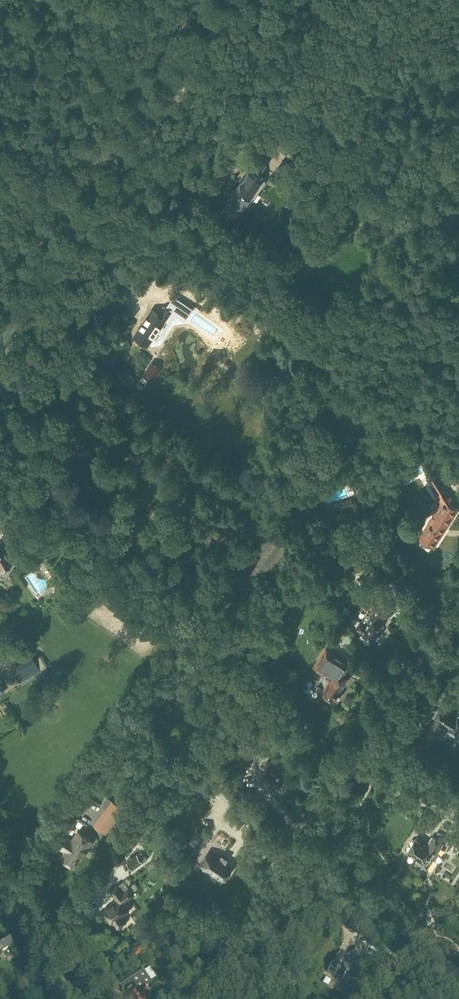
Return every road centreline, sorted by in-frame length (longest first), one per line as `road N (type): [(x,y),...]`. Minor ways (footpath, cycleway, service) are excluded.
road 1 (unclassified): [(195,998),(458,589)]
road 2 (primary): [(0,341),(226,0)]
road 3 (tertiary): [(79,998),(0,859)]

